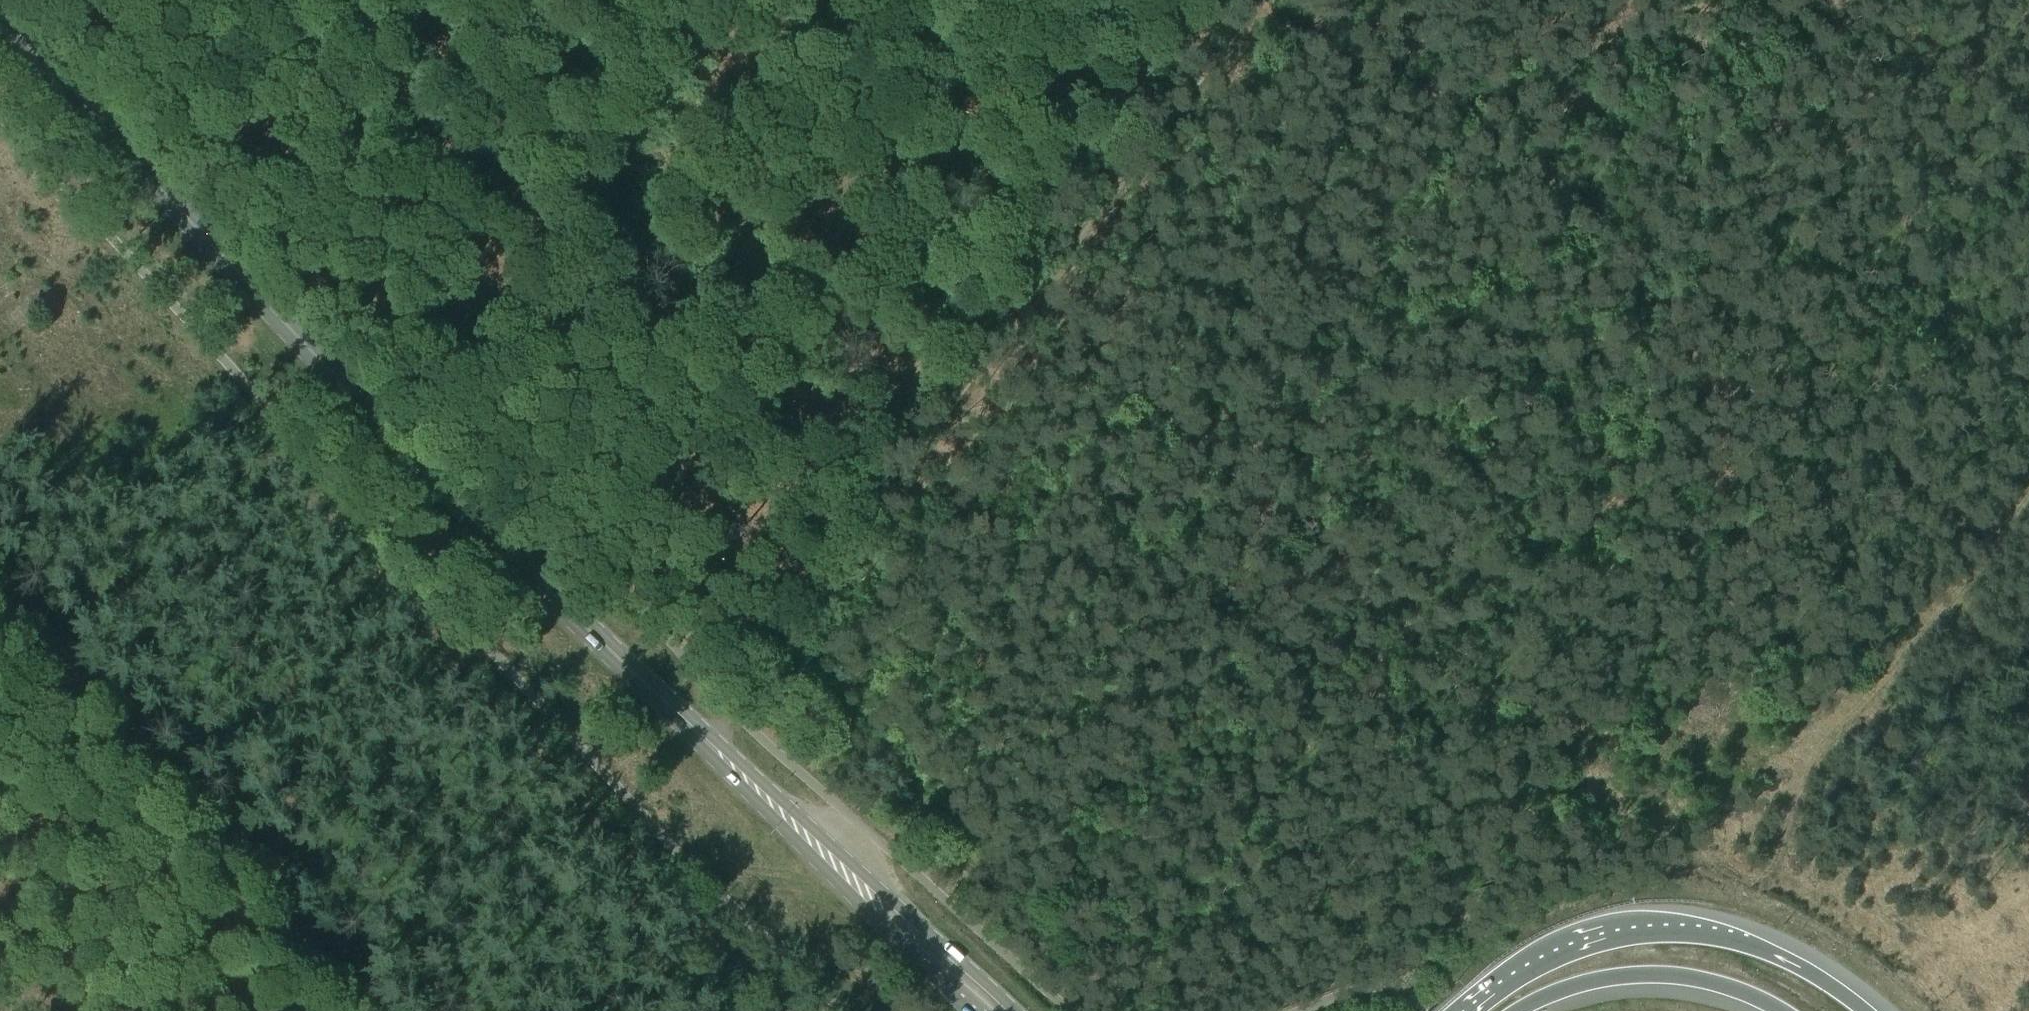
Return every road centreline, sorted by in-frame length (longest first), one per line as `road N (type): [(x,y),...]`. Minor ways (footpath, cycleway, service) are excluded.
road 1 (primary): [(676,712),(329,370),(0,15)]
road 2 (primary): [(1014,1010),(676,712)]
road 3 (motorway): [(1865,1010),(1777,956),(1670,926),(1600,935),(1542,956),(1465,1010)]
road 4 (primary): [(676,712),(968,1010)]
road 5 (motorway): [(1518,1010),(1590,982),(1645,974),(1735,988),(1786,1010)]
road 6 (track): [(713,741),(862,555)]

